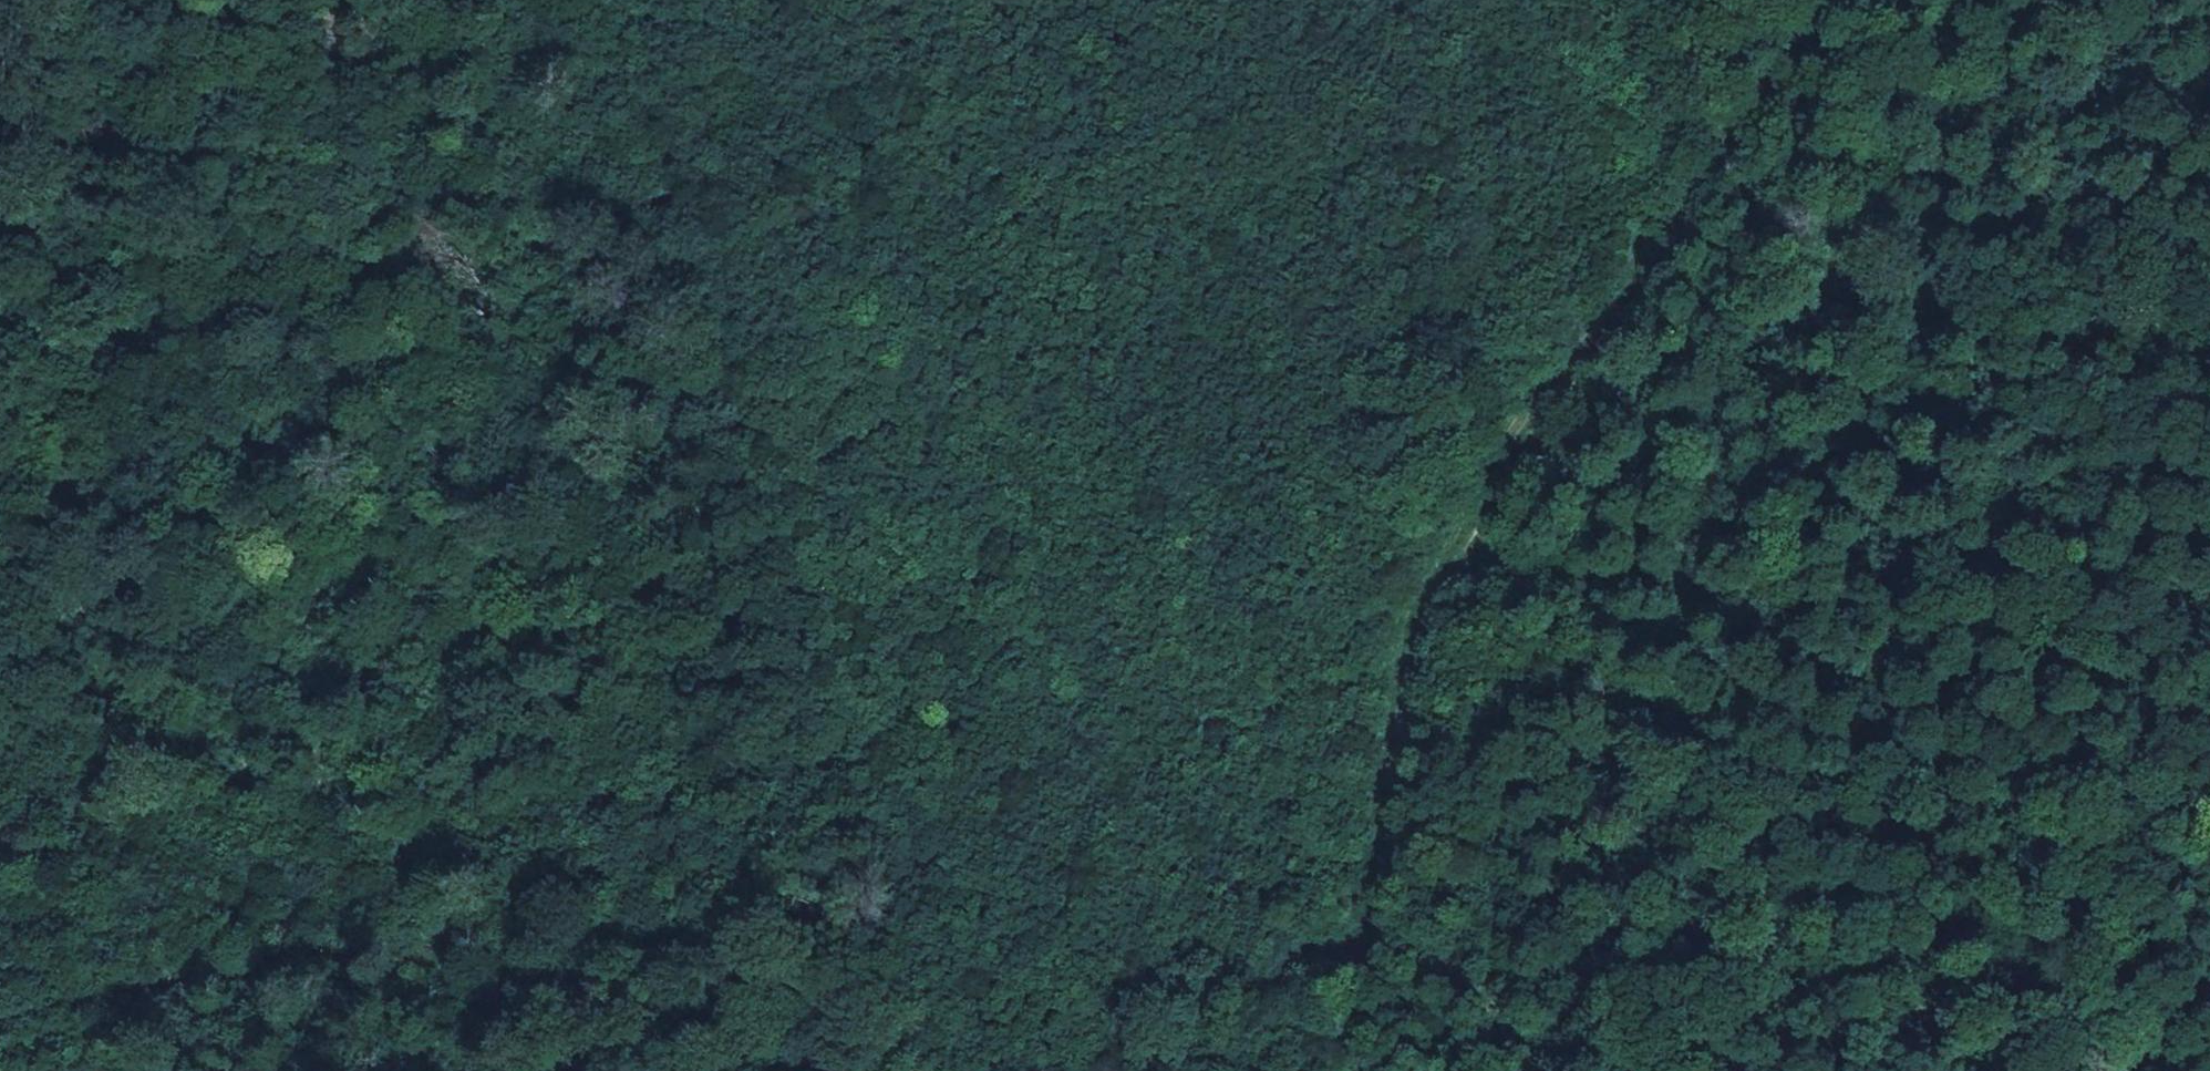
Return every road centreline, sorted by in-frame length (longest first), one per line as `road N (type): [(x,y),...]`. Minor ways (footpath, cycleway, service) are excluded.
road 1 (track): [(2209,987),(2151,1021),(1983,1027),(1912,1001),(1673,1070)]
road 2 (track): [(1694,229),(1862,0)]

